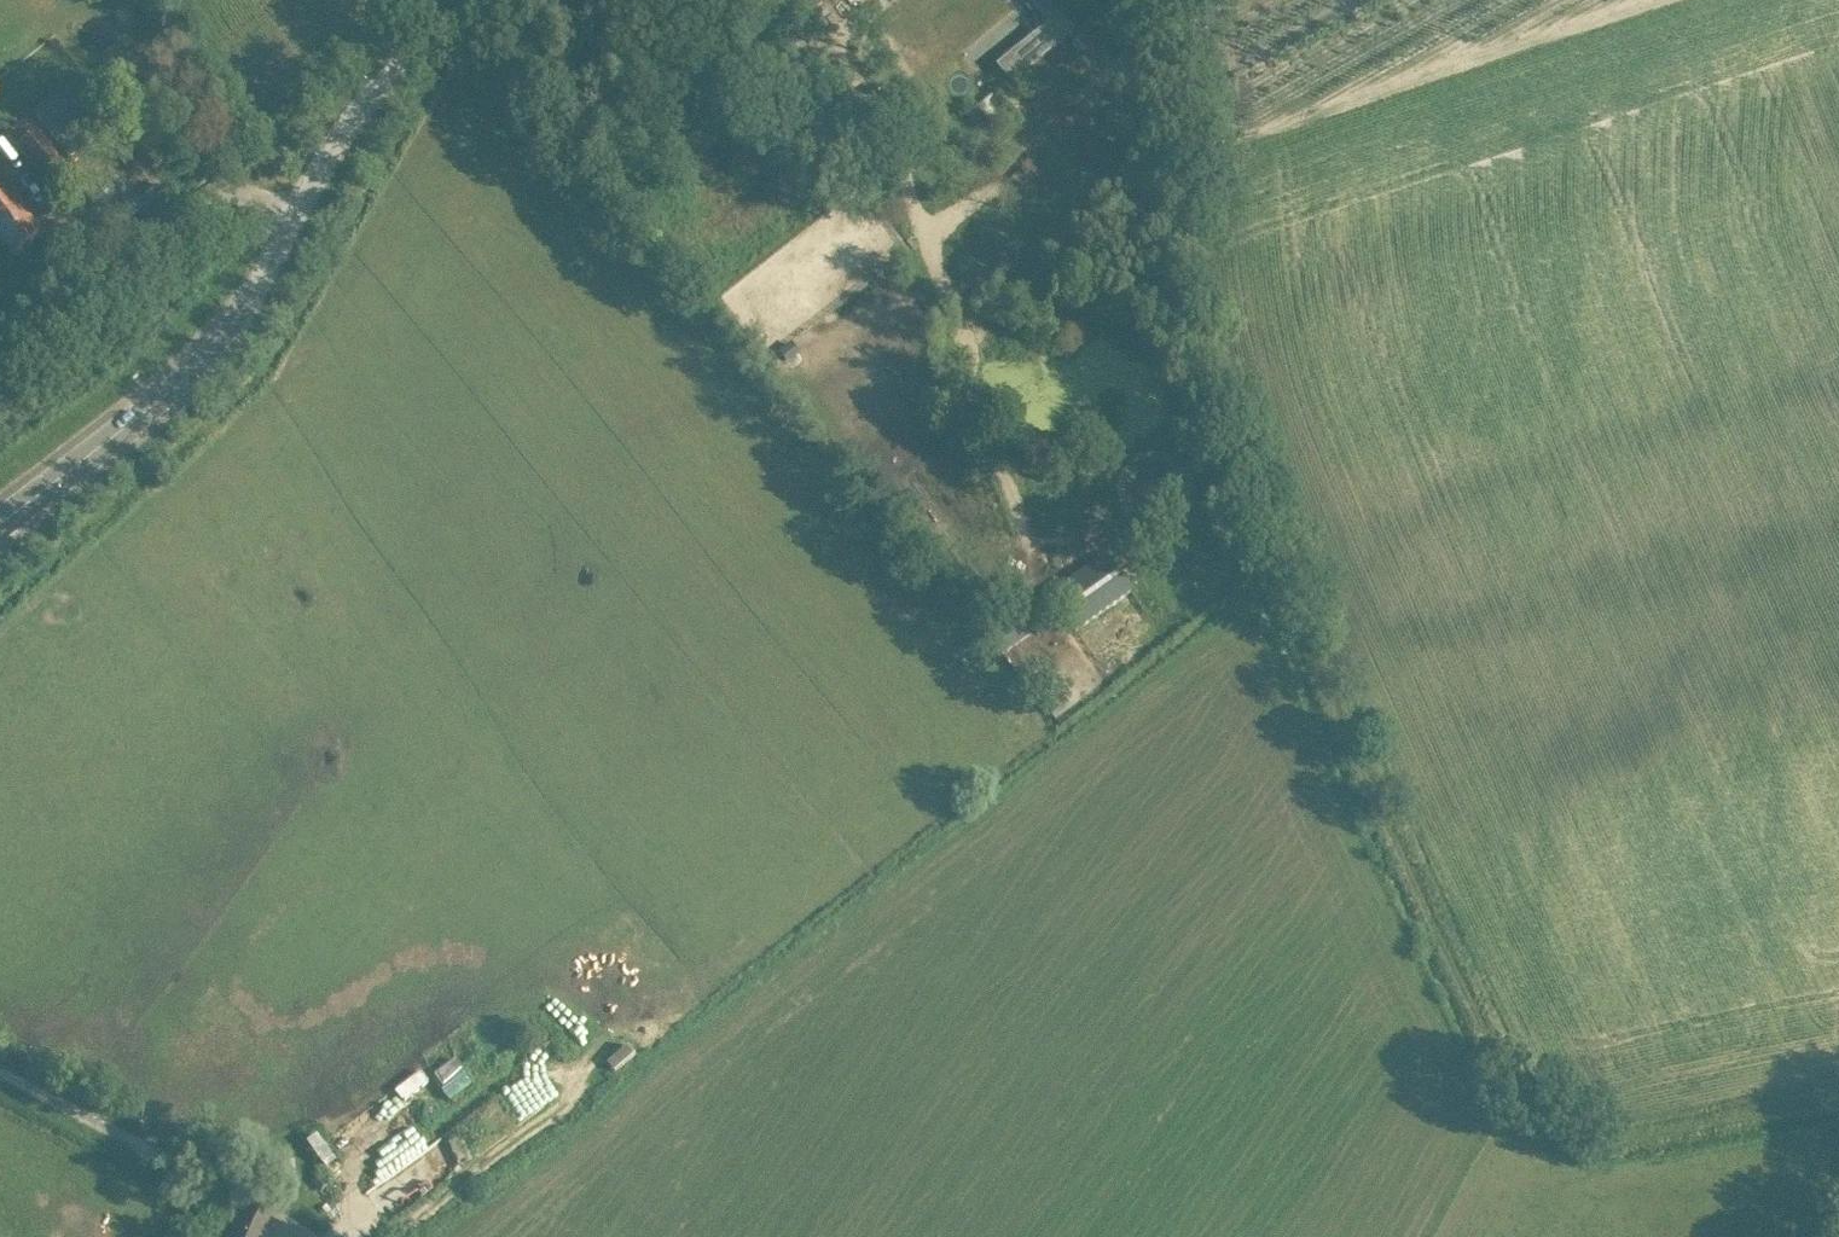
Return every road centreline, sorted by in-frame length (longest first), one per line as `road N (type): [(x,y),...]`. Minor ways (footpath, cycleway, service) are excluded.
road 1 (track): [(1166,0),(1197,333),(1507,1061),(1603,1143),(1665,1145),(1838,1112)]
road 2 (unclassified): [(0,523),(181,383),(218,340),(376,87)]
road 3 (unclassified): [(0,373),(376,87)]
road 4 (unclassified): [(310,1236),(0,1073)]
road 5 (unclassified): [(376,87),(487,0)]

